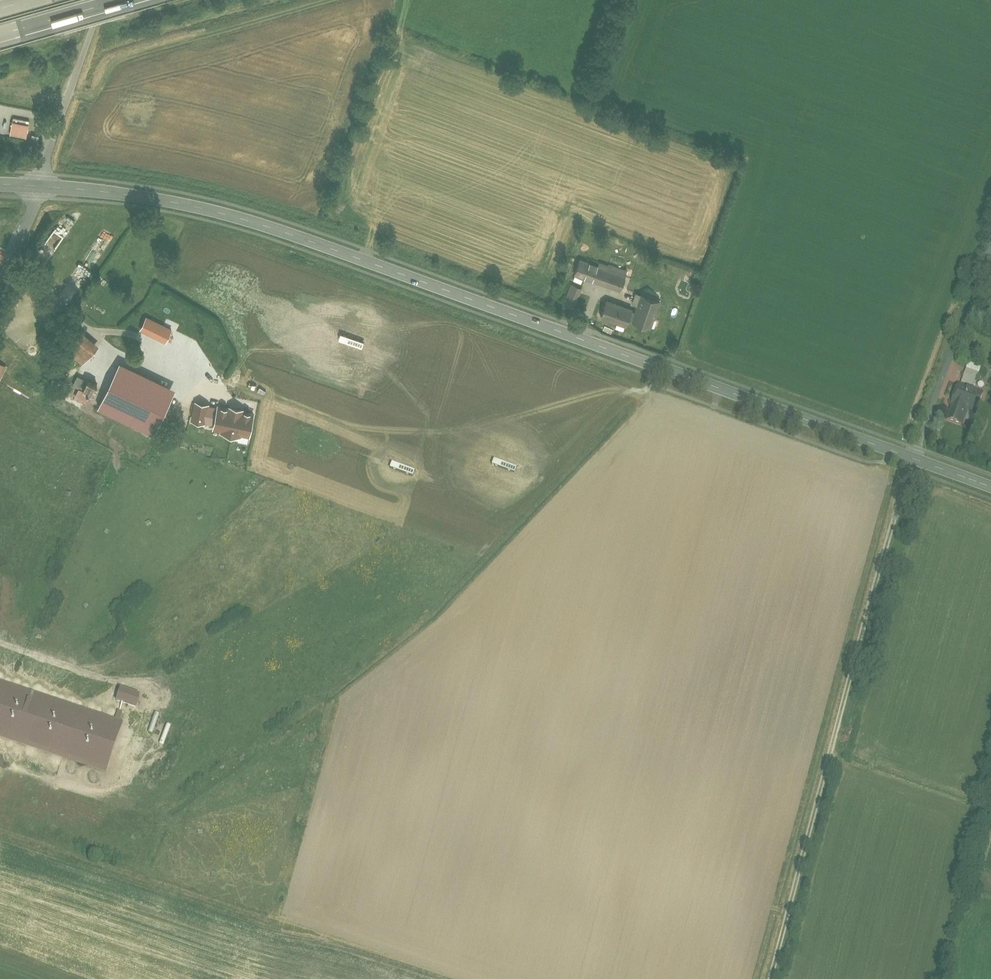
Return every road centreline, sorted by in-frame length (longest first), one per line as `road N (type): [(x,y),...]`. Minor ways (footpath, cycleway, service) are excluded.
road 1 (secondary): [(38,188),(155,200),(269,228),(916,460)]
road 2 (unclassified): [(771,978),(879,570),(916,460)]
road 3 (residential): [(990,247),(916,460)]
road 4 (unclassified): [(38,188),(105,0)]
road 5 (motorway): [(0,34),(119,0)]

